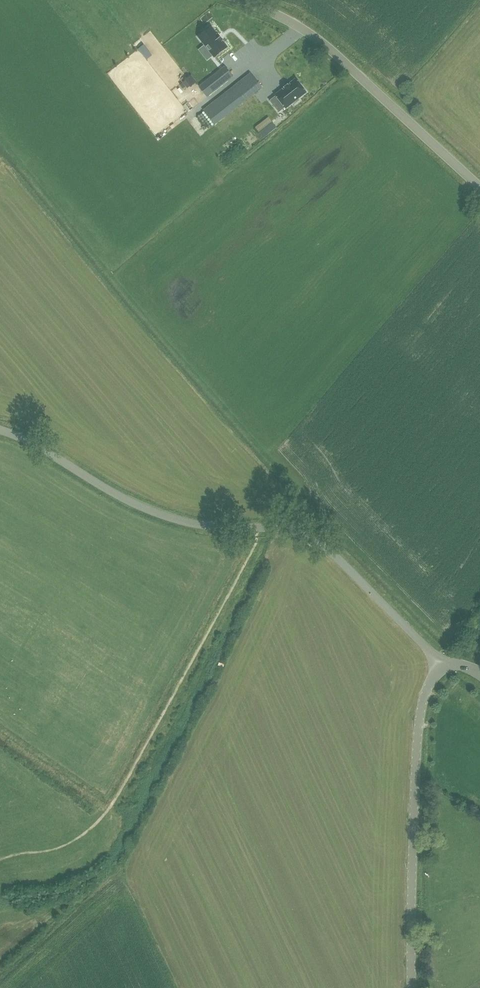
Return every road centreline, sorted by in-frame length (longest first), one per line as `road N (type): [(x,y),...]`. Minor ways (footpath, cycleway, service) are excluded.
road 1 (unclassified): [(0,431),(161,515),(304,537),(329,551),(442,665)]
road 2 (tertiary): [(411,987),(418,726),(425,689),(442,665)]
road 3 (unclassified): [(479,189),(334,53),(239,0)]

